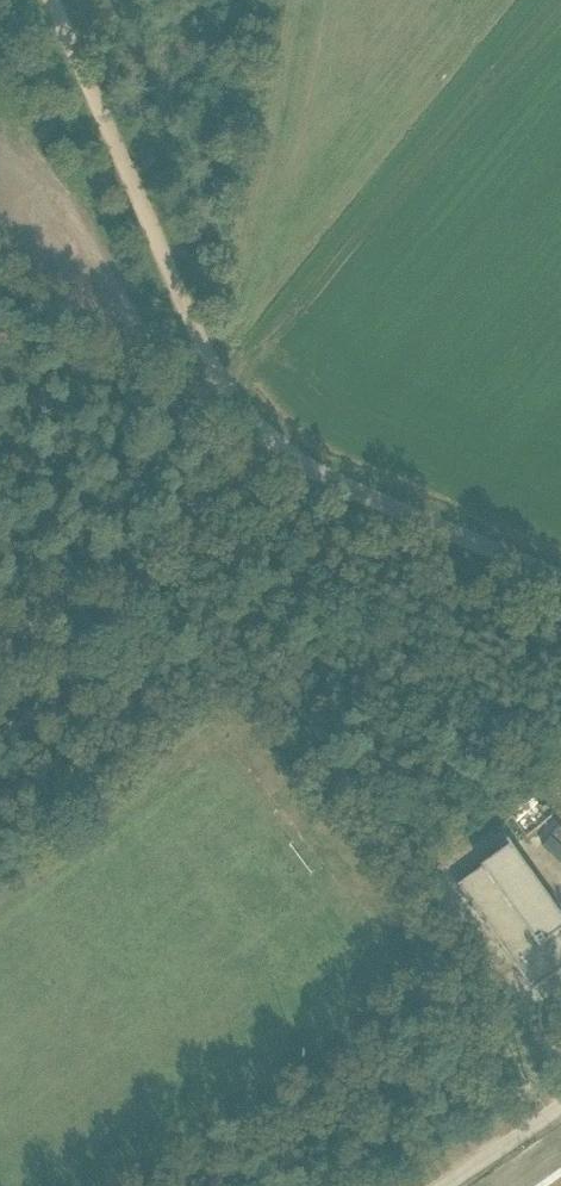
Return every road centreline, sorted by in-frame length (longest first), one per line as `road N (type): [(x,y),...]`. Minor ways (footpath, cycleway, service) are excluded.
road 1 (track): [(223,380),(53,0)]
road 2 (unclassified): [(560,580),(322,476),(285,450),(223,380)]
road 3 (track): [(0,647),(285,450)]
road 4 (track): [(223,380),(156,359),(0,245)]
road 5 (unclassified): [(560,1105),(446,1185)]

